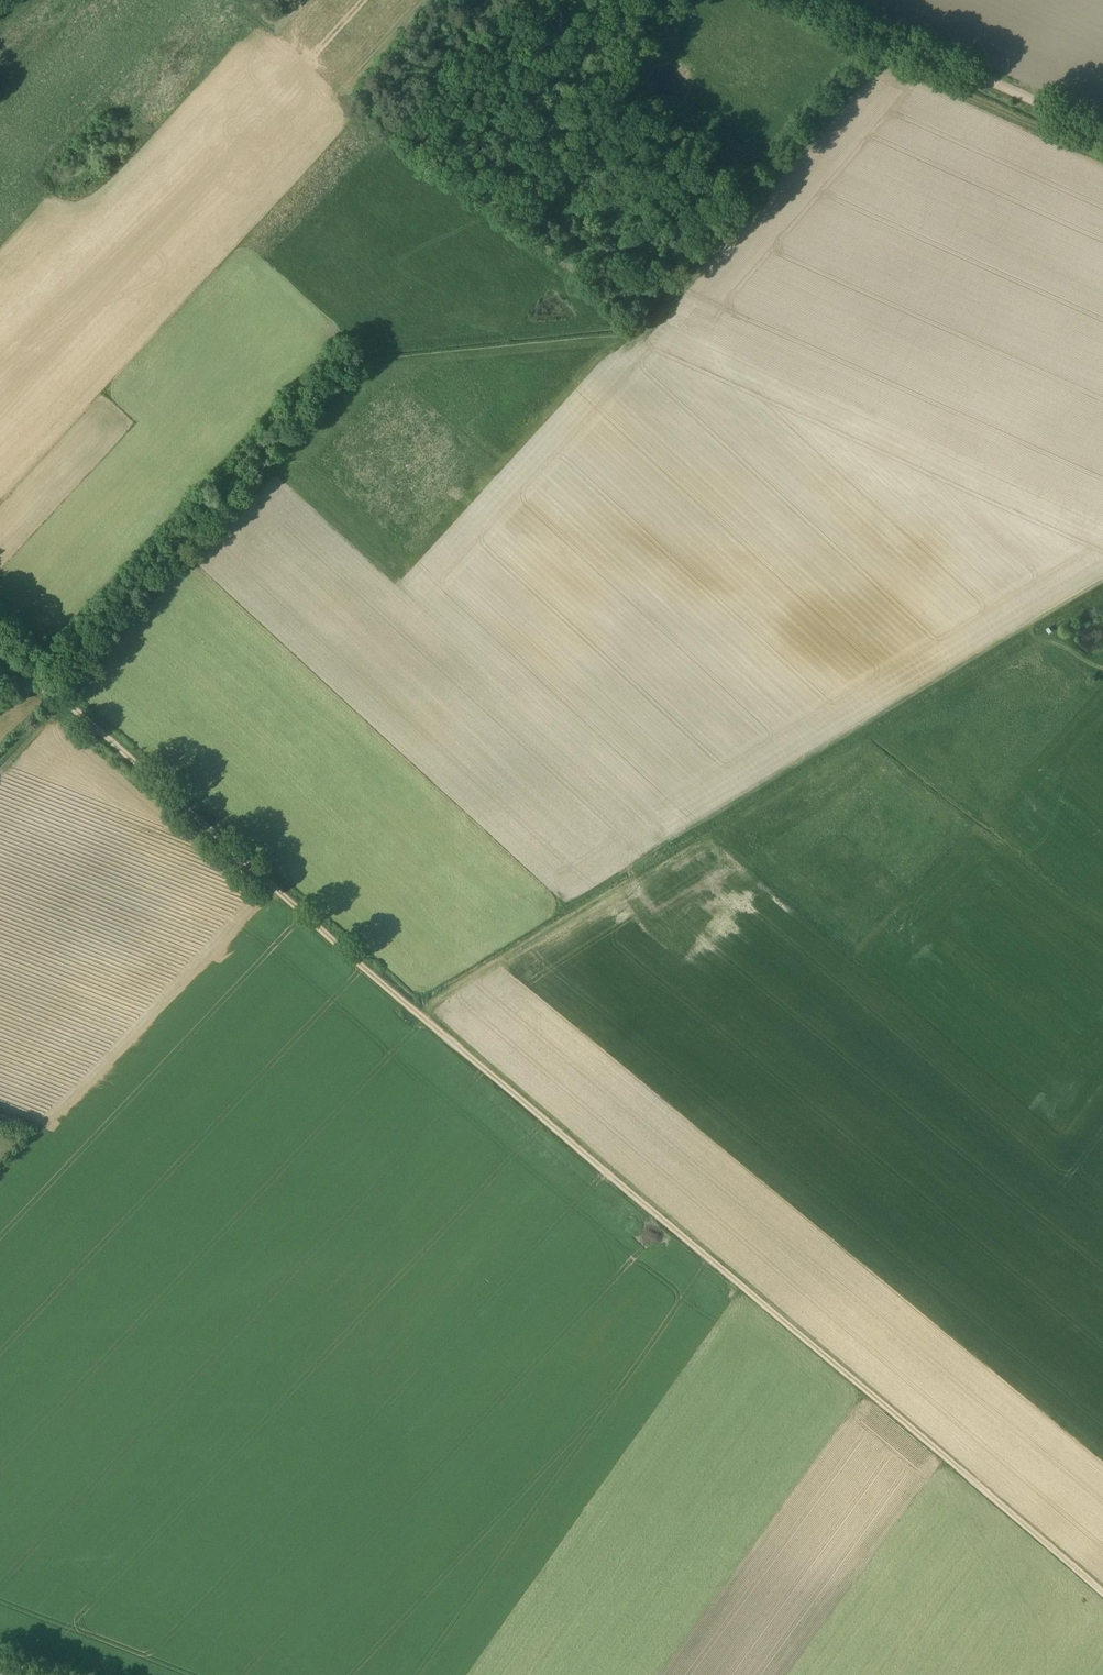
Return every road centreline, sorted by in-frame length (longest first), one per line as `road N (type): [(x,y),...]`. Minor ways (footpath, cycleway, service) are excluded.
road 1 (track): [(1102,1598),(422,1021),(60,702),(33,692)]
road 2 (track): [(1102,129),(816,0)]

